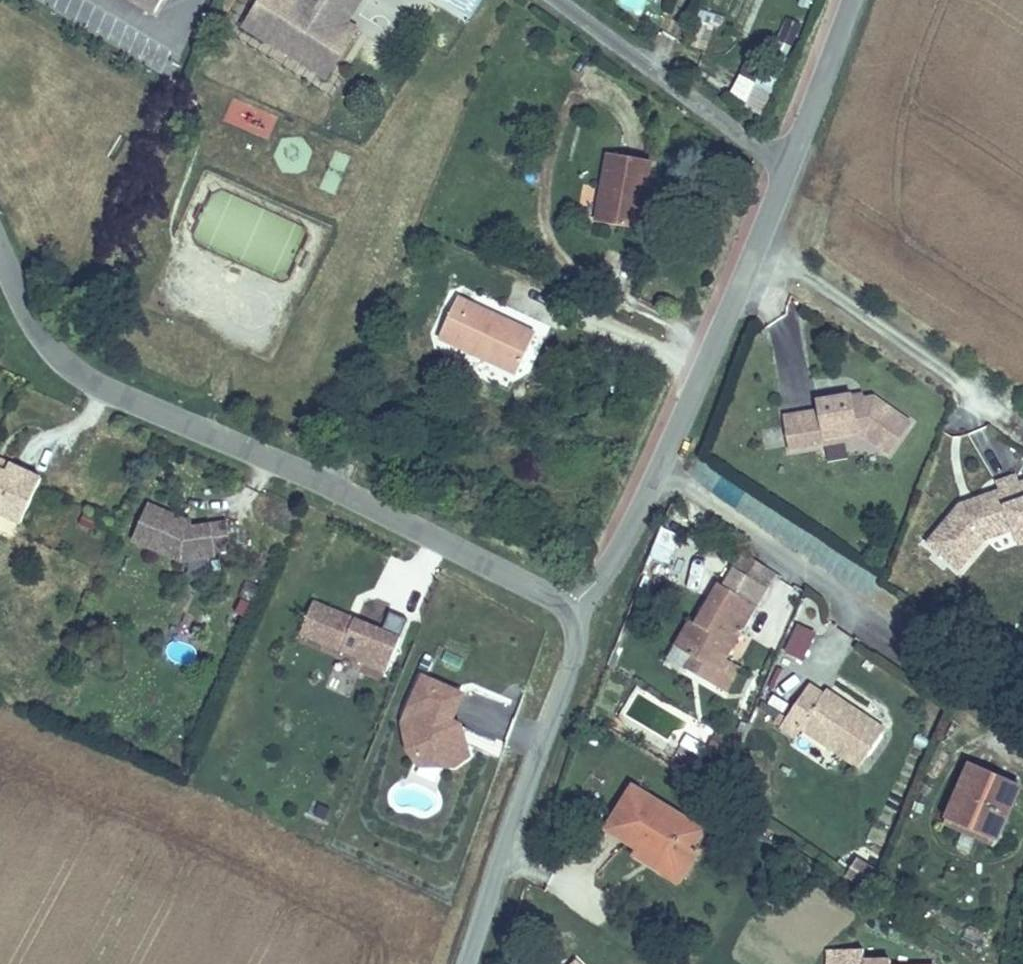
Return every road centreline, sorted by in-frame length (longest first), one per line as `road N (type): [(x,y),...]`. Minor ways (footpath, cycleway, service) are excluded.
road 1 (unclassified): [(579,618),(654,471),(782,165)]
road 2 (residential): [(0,251),(47,338),(80,372),(317,481)]
road 3 (unclassified): [(467,963),(579,618)]
road 4 (residential): [(579,618),(569,605),(317,481)]
road 5 (residential): [(556,0),(782,165)]
road 6 (unclassified): [(782,165),(849,0)]

